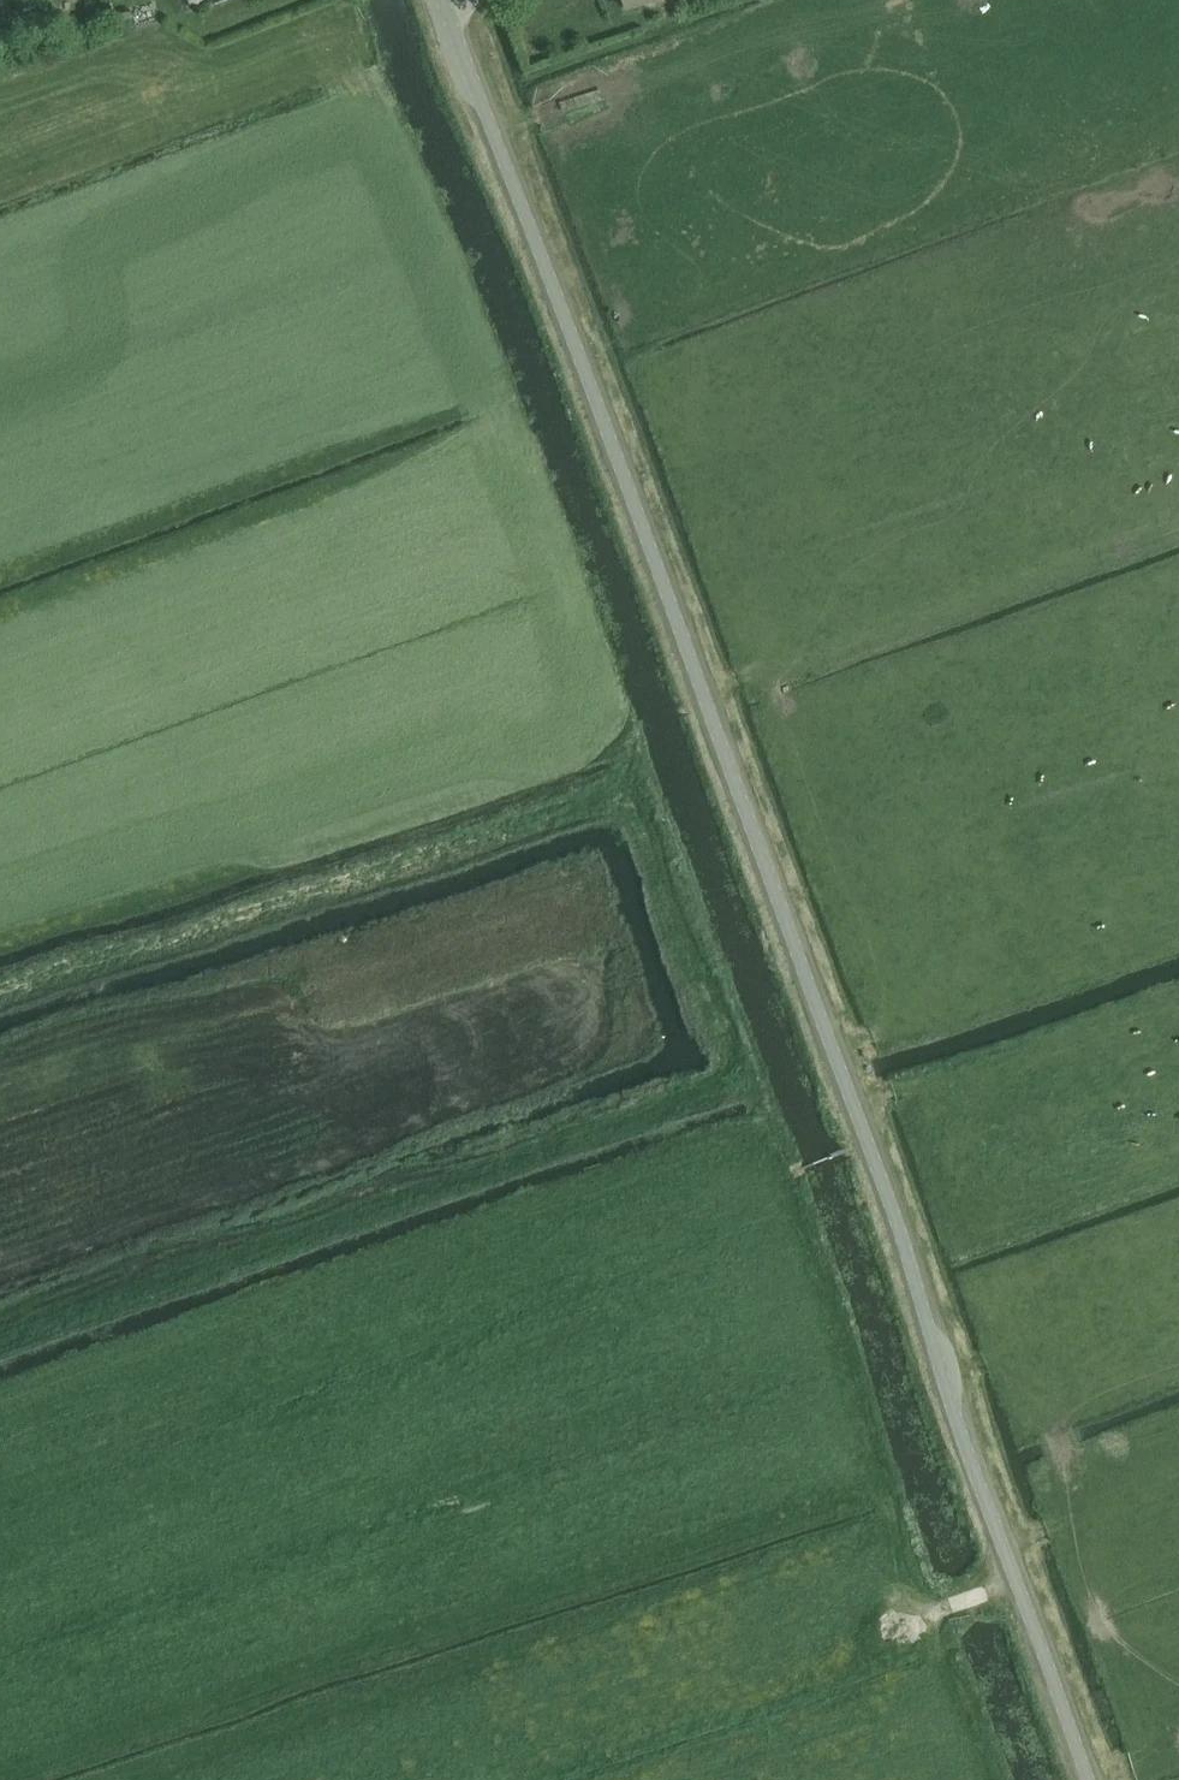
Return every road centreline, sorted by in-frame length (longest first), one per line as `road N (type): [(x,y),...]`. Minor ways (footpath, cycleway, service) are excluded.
road 1 (unclassified): [(1088,1779),(440,0)]

